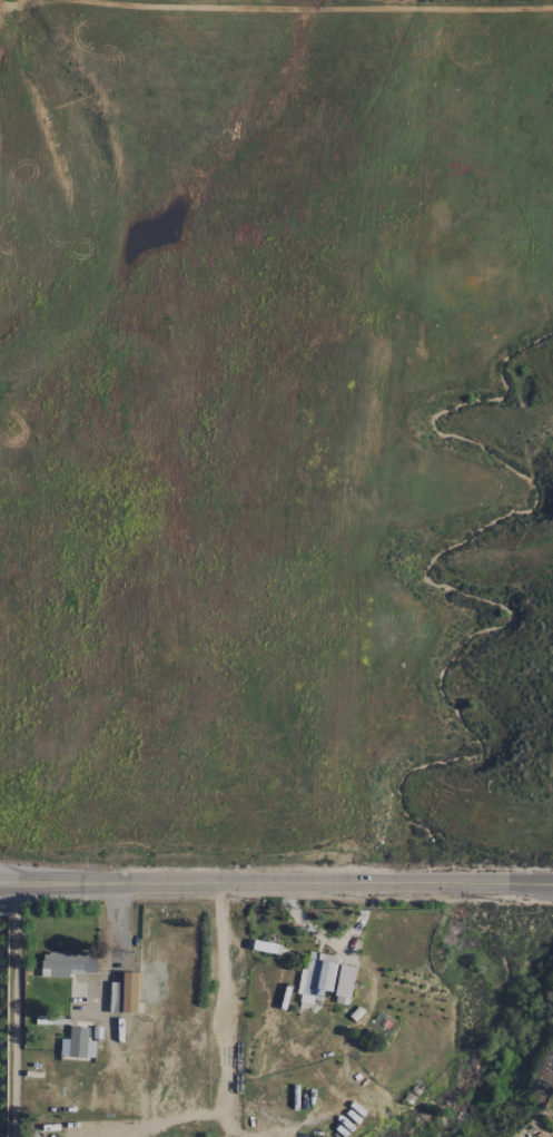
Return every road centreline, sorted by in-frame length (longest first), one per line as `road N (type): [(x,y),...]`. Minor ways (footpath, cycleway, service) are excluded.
road 1 (tertiary): [(552,884),(109,885)]
road 2 (residential): [(223,885),(229,1124)]

